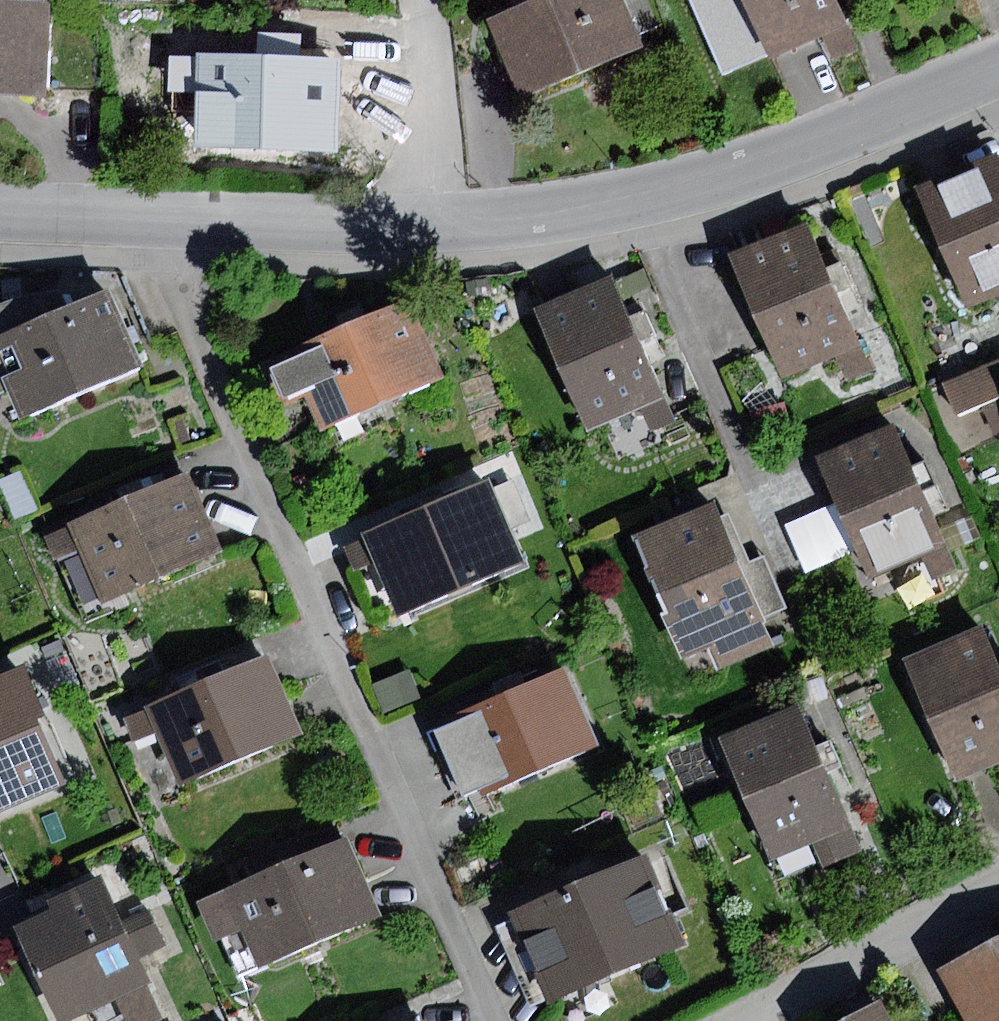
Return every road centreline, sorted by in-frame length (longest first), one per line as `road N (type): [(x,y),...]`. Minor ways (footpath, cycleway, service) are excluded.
road 1 (residential): [(187,219),(192,320),(496,1020)]
road 2 (residential): [(421,223),(564,212),(730,176),(998,68)]
road 3 (residential): [(753,1020),(998,889)]
road 4 (residential): [(187,219),(421,223)]
road 5 (residential): [(421,223),(427,91),(421,0)]
road 6 (residential): [(0,214),(187,219)]

